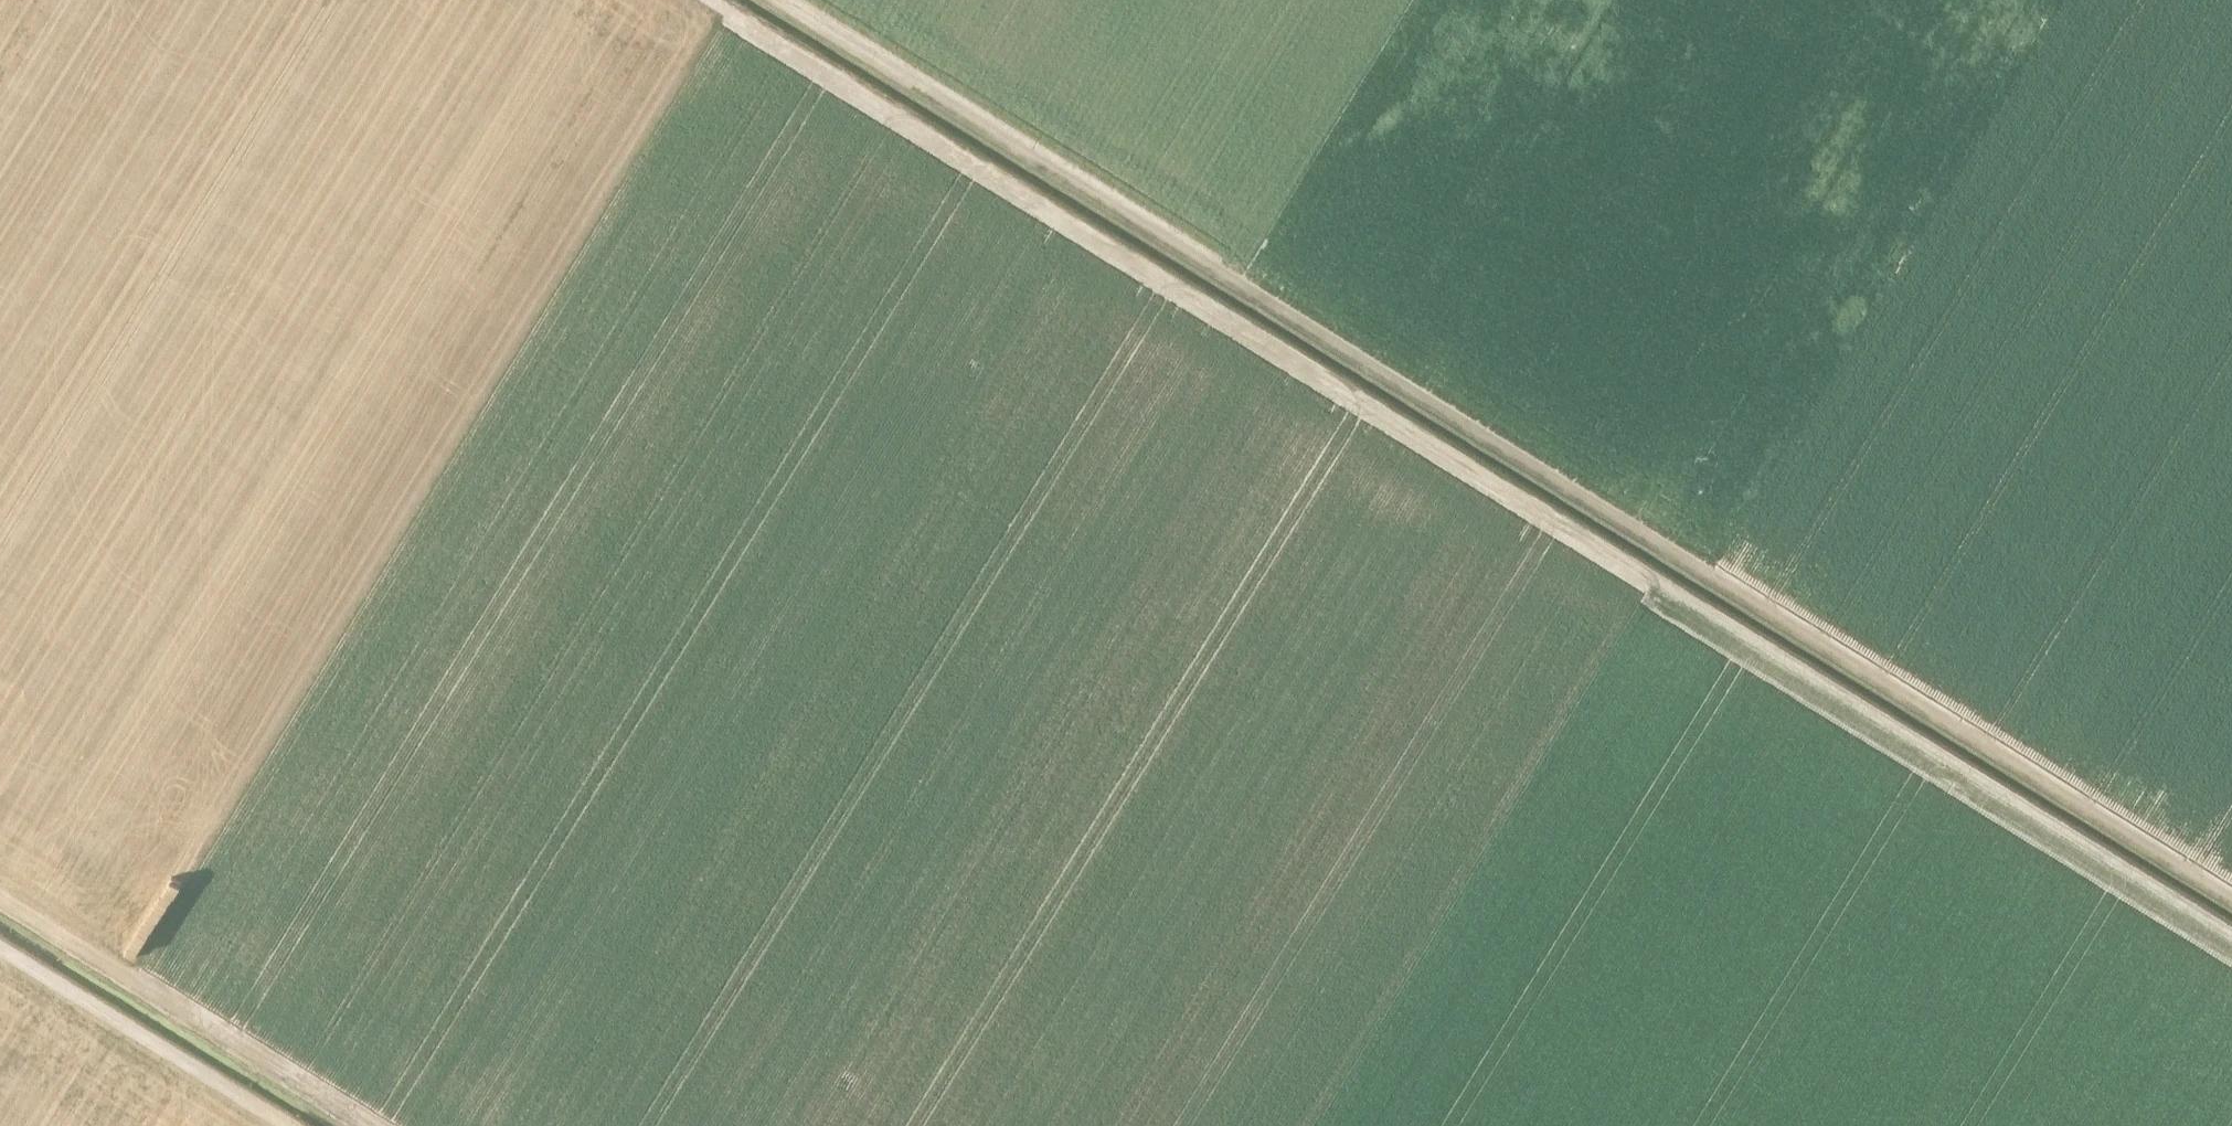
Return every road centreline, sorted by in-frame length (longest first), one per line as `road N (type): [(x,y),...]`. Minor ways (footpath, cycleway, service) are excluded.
road 1 (track): [(781,0),(2231,897)]
road 2 (track): [(0,907),(358,1125)]

